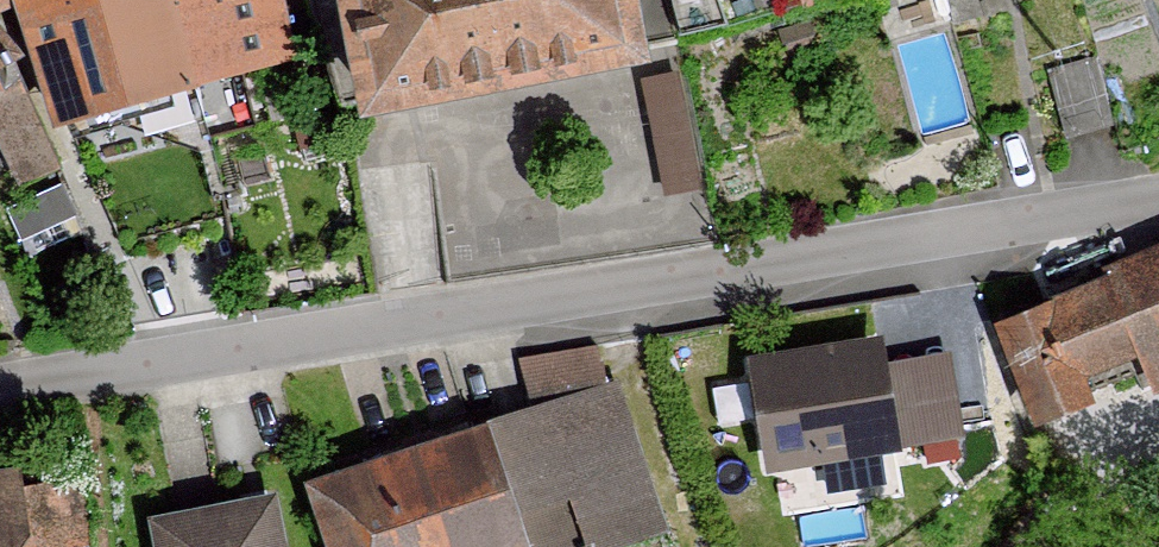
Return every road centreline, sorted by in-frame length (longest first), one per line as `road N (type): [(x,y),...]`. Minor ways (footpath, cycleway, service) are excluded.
road 1 (residential): [(0,386),(1158,198)]

